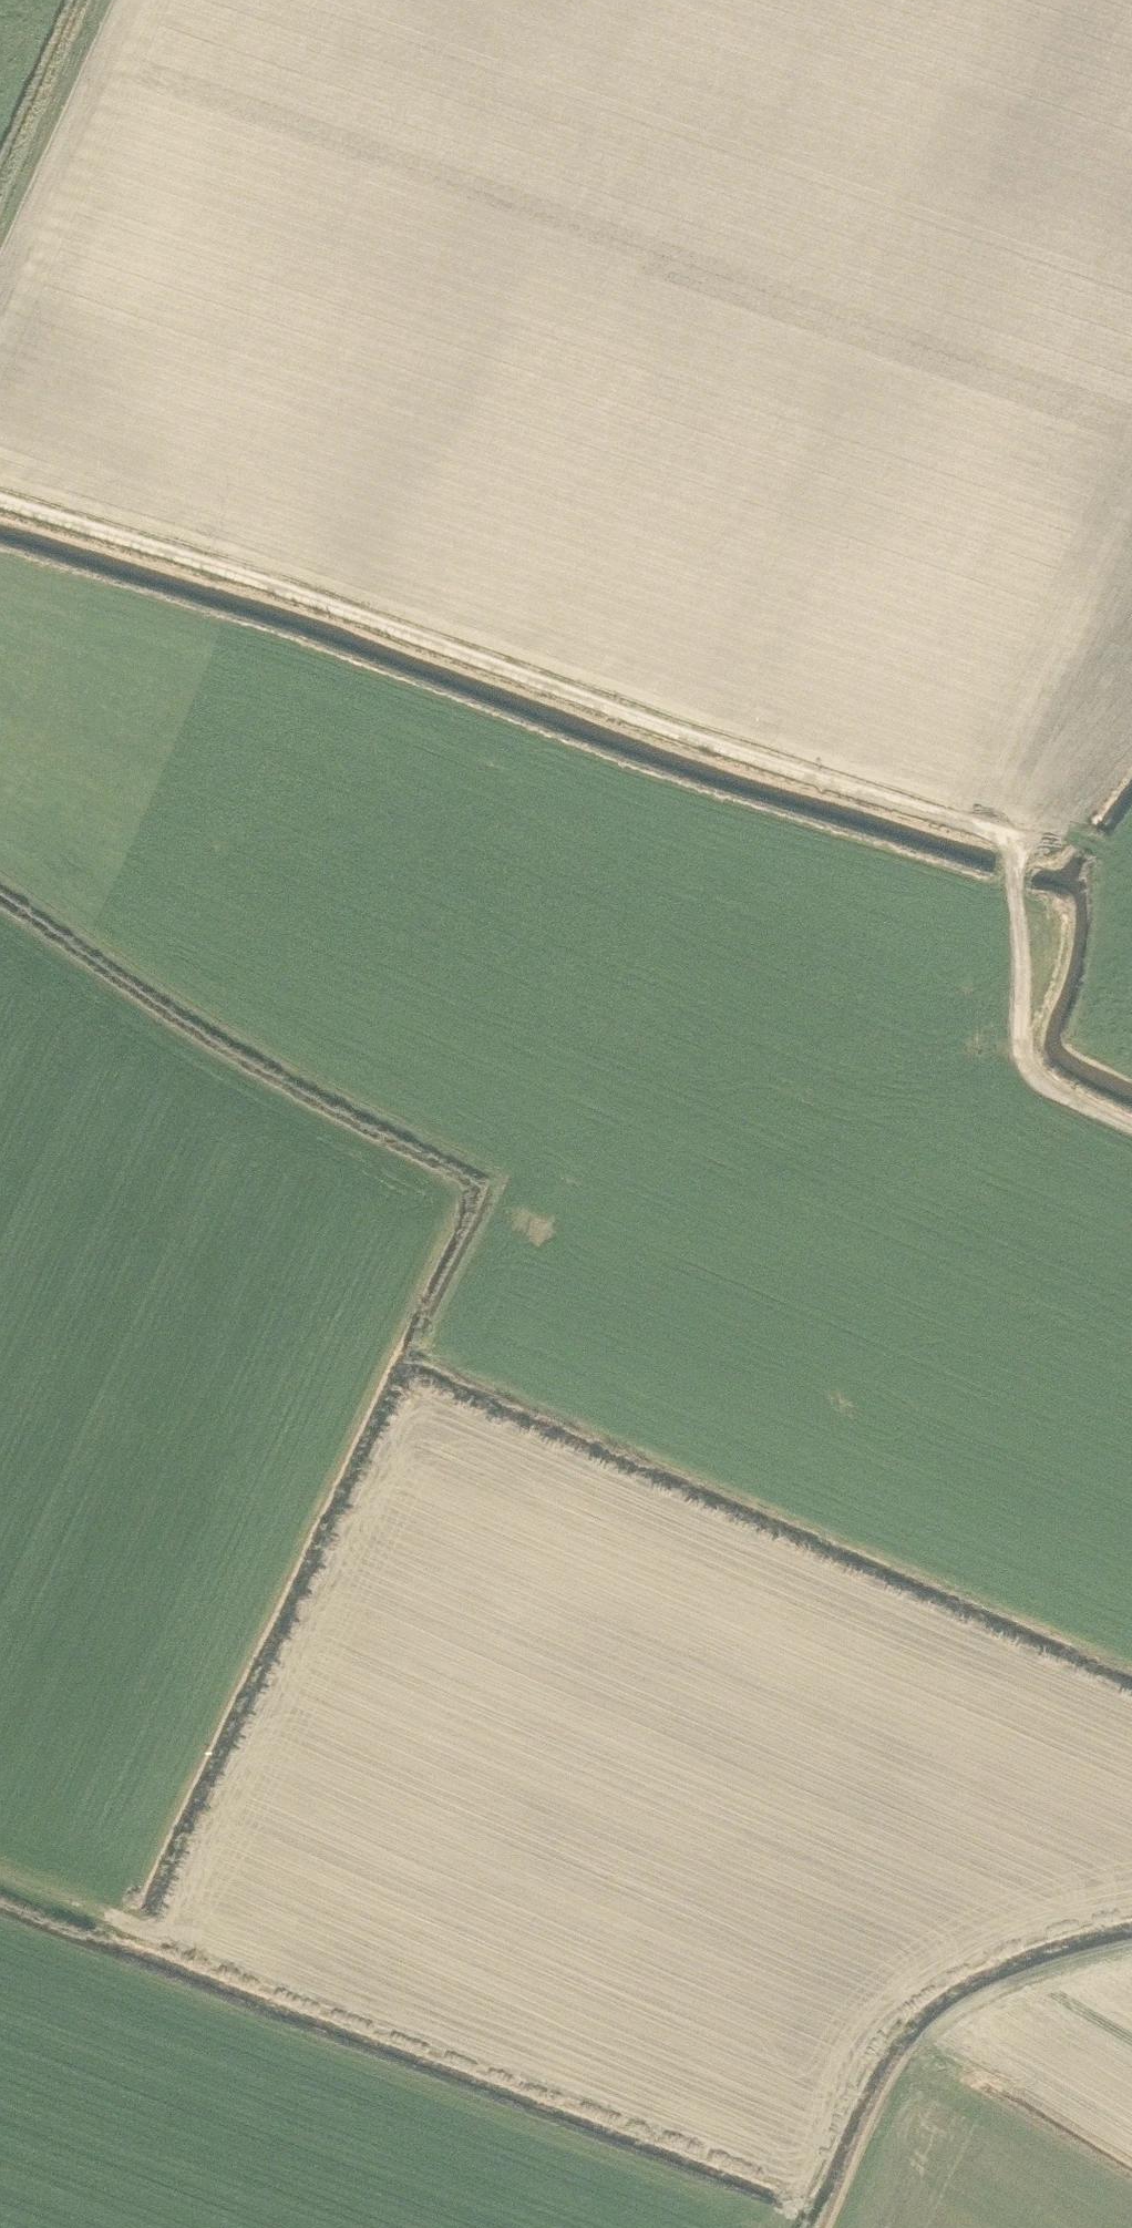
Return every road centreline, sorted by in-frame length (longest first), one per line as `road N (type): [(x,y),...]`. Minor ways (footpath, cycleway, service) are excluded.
road 1 (track): [(1131,1125),(1045,1080),(1027,1059),(1011,873),(1019,839),(0,498)]
road 2 (track): [(99,0),(0,240)]

